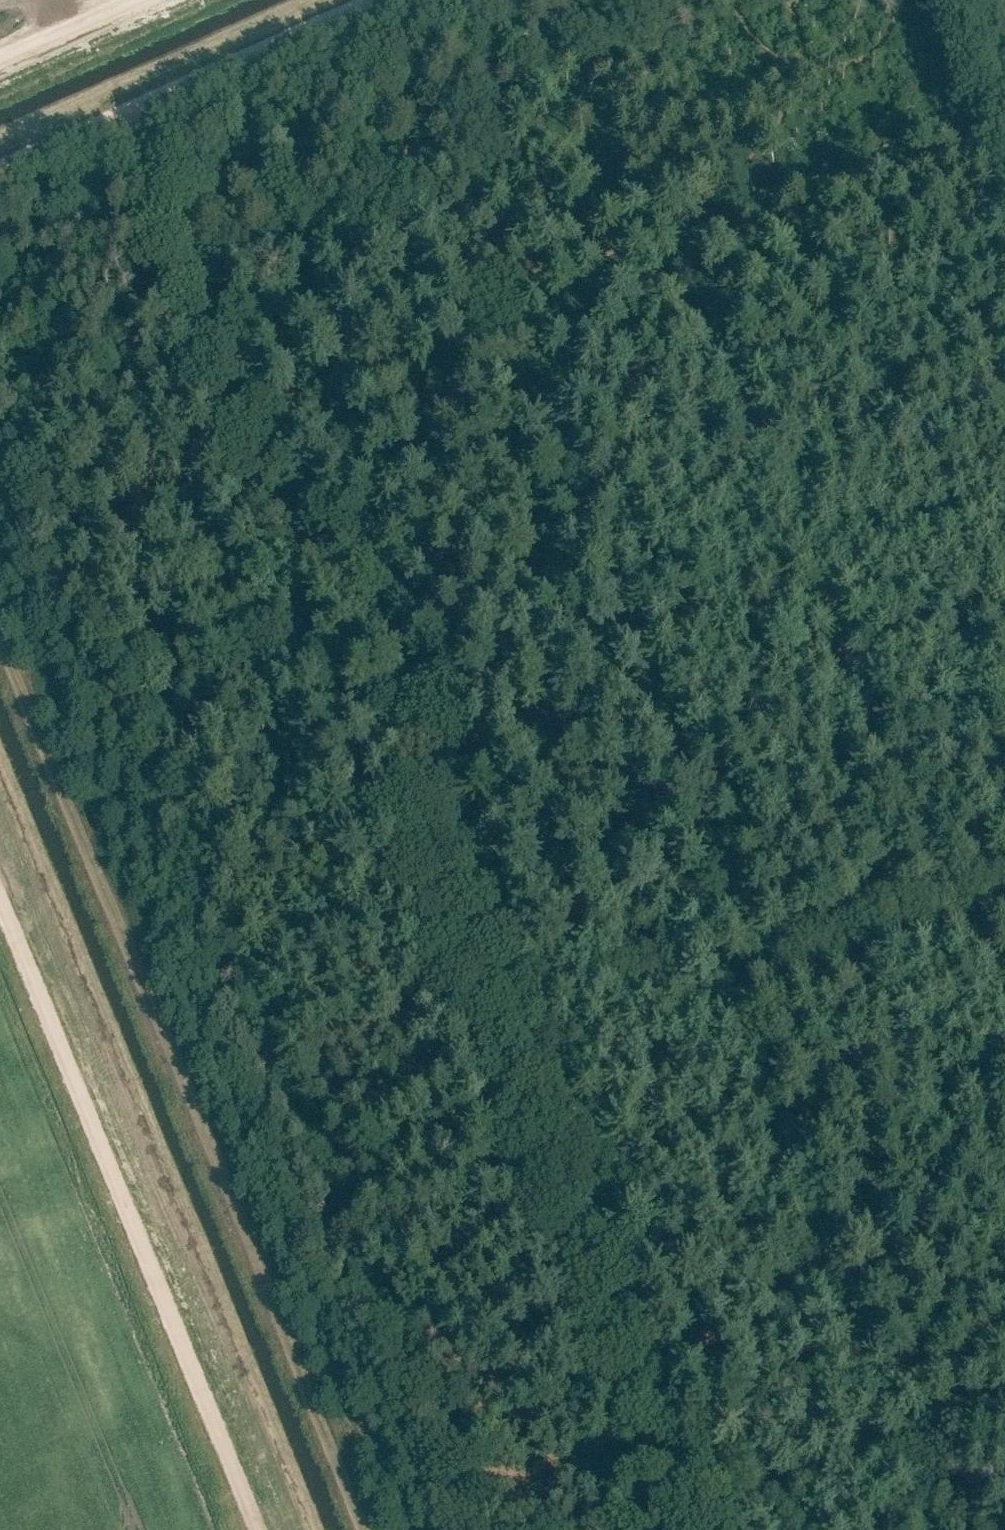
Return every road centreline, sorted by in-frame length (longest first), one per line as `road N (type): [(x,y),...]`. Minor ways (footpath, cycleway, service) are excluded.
road 1 (track): [(120,120),(394,0)]
road 2 (track): [(0,173),(120,120)]

